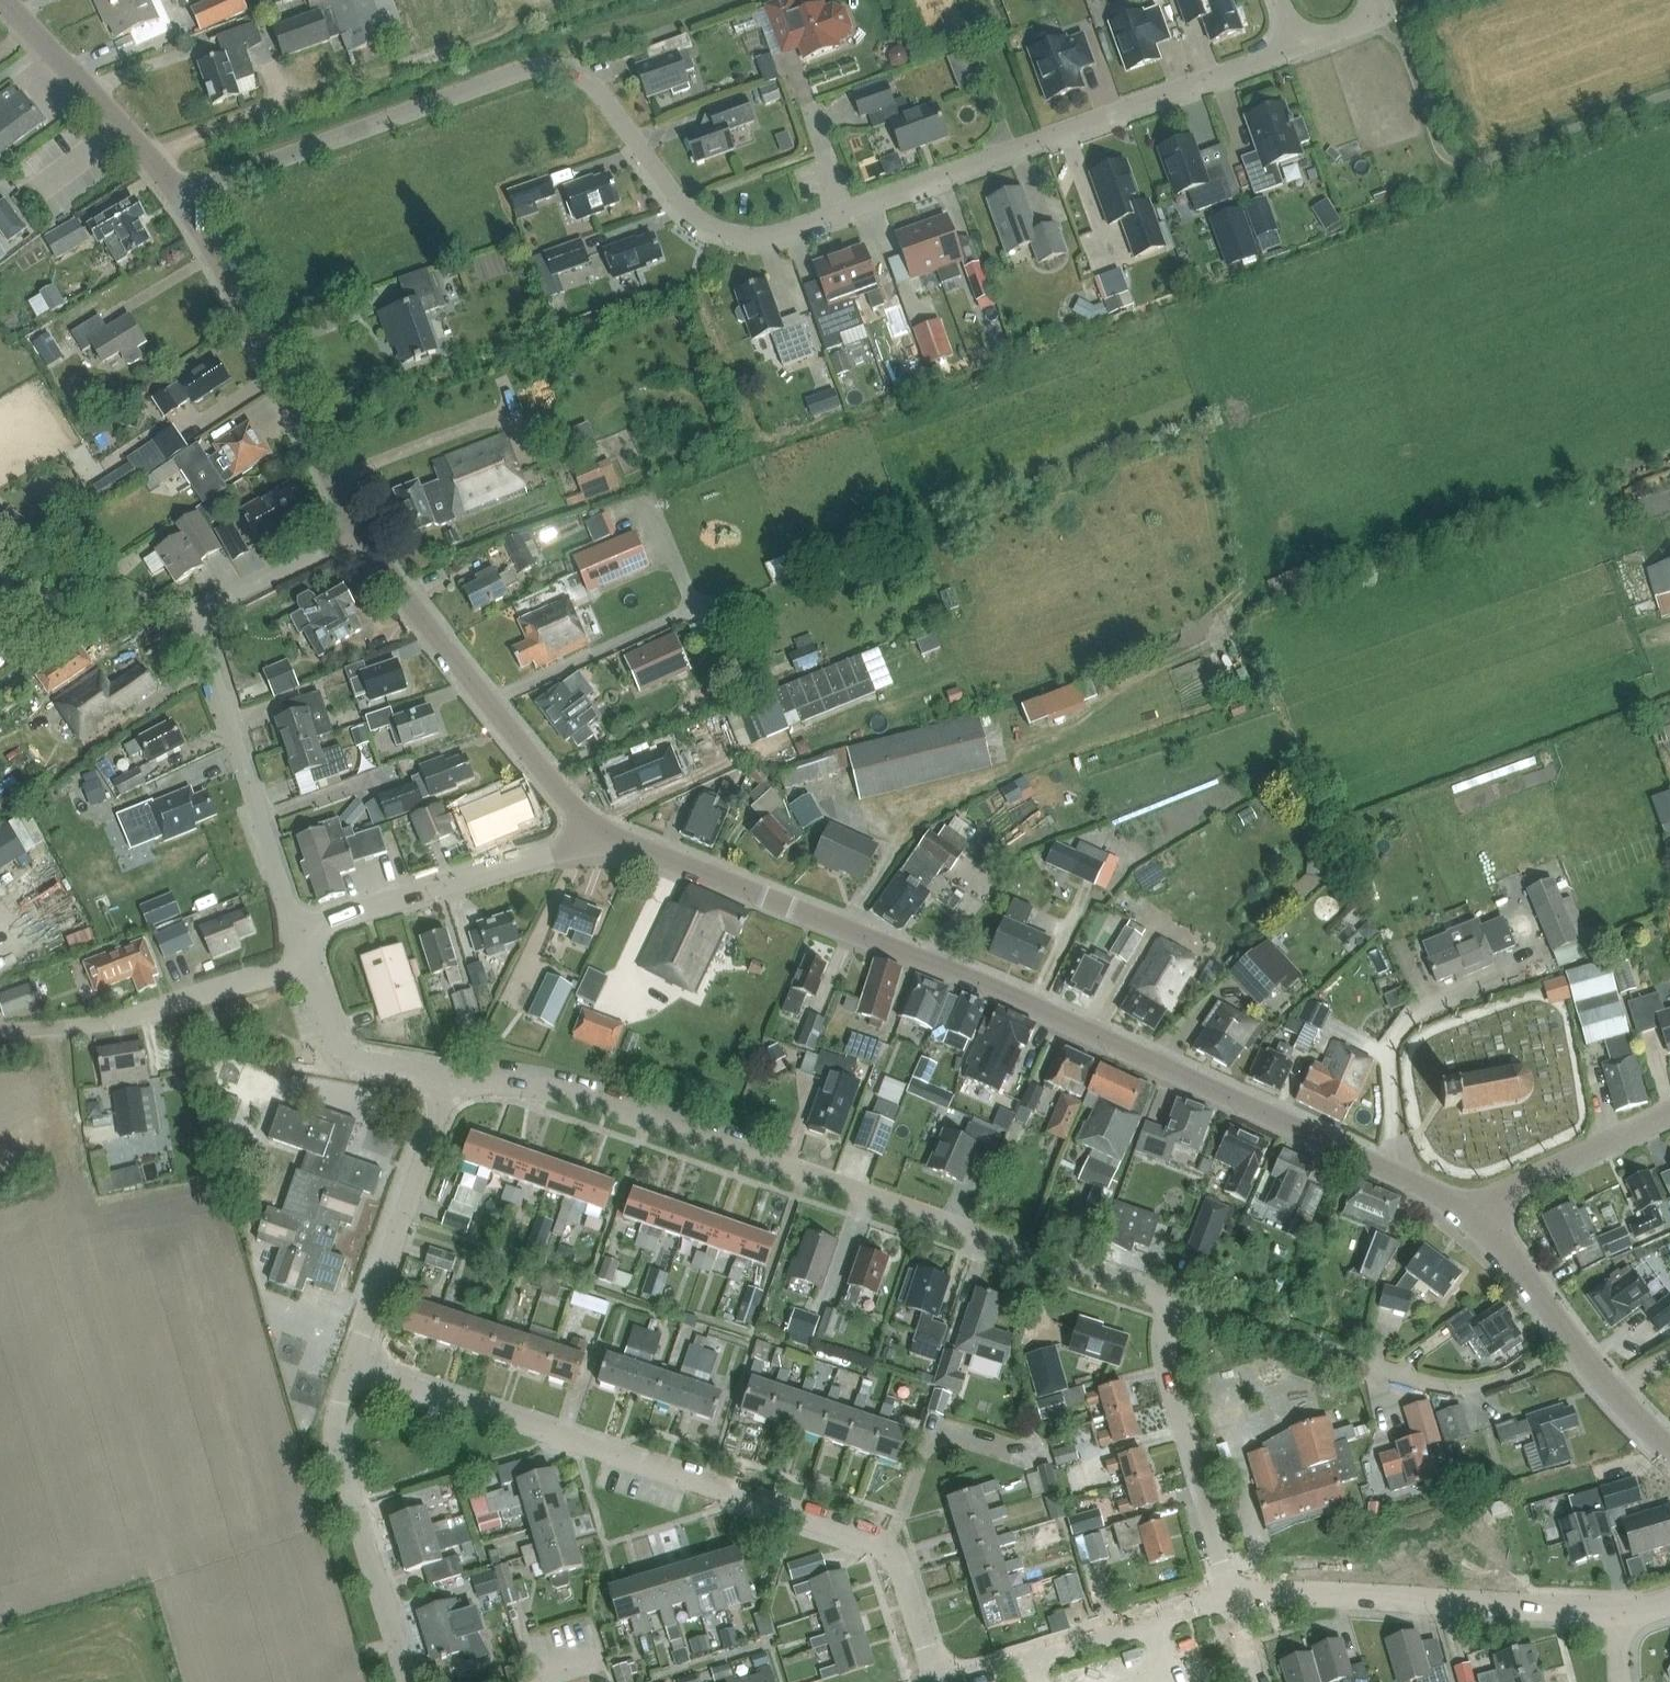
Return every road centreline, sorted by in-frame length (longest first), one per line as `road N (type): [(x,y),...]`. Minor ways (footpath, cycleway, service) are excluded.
road 1 (tertiary): [(596,830),(991,987),(1468,1206)]
road 2 (residential): [(1179,1301),(552,1090),(446,1079)]
road 3 (residential): [(844,213),(783,234),(751,237),(709,225),(680,208),(595,86),(560,69),(533,69),(179,197)]
road 4 (residential): [(938,1681),(900,1566),(874,1541),(354,1366)]
road 5 (residential): [(296,933),(198,633),(200,611),(359,528)]
road 6 (residential): [(1299,46),(844,213)]
road 7 (residential): [(1231,1599),(1620,1611)]
road 8 (tertiary): [(359,528),(521,744),(596,830)]
road 9 (tertiary): [(179,197),(359,528)]
road 10 (residential): [(1527,1364),(1485,1382),(1428,1383),(1179,1301)]
road 11 (residential): [(354,1366),(338,1411),(339,1459),(410,1681)]
road 12 (unclassified): [(296,933),(568,848),(596,830)]
road 13 (unclassified): [(0,1030),(144,1015),(306,962)]
road 14 (tertiary): [(1468,1206),(1570,1338),(1669,1447)]
road 15 (residential): [(1231,1599),(1163,1350),(1179,1301)]
road 16 (residential): [(354,1366),(446,1079)]
road 17 (residential): [(964,1681),(1231,1599)]
road 18 (tertiary): [(3,0),(179,197)]
road 19 (unclassified): [(1468,1206),(1669,1111)]
road 20 (residential): [(446,1079),(360,1059),(333,1035),(306,962)]

